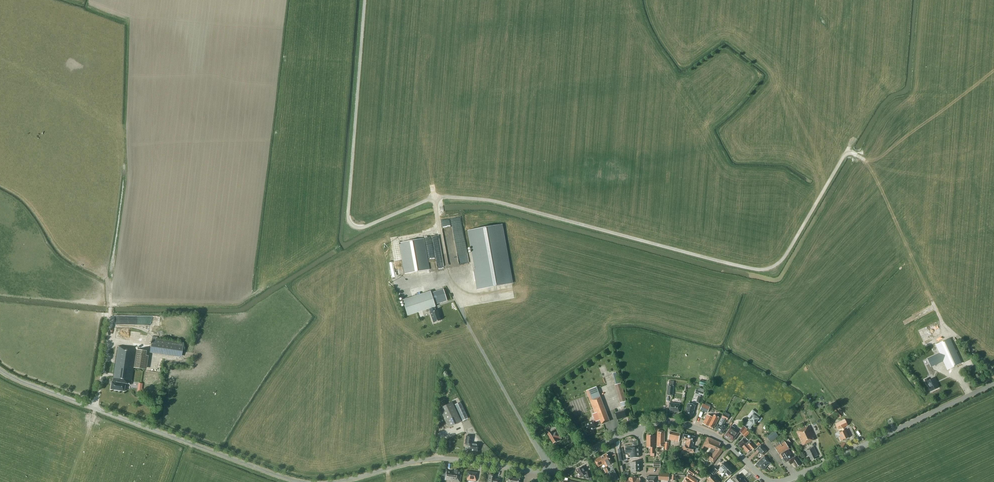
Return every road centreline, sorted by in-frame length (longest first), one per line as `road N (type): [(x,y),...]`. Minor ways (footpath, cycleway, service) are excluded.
road 1 (track): [(876,167),(845,154),(786,254),(764,270),(486,199),(434,197),(354,226),(347,215),(365,0)]
road 2 (tertiary): [(0,371),(299,481)]
road 3 (tertiary): [(777,481),(993,384)]
road 4 (tertiary): [(336,481),(426,459),(527,470)]
road 5 (tertiary): [(527,470),(559,469),(638,428)]

